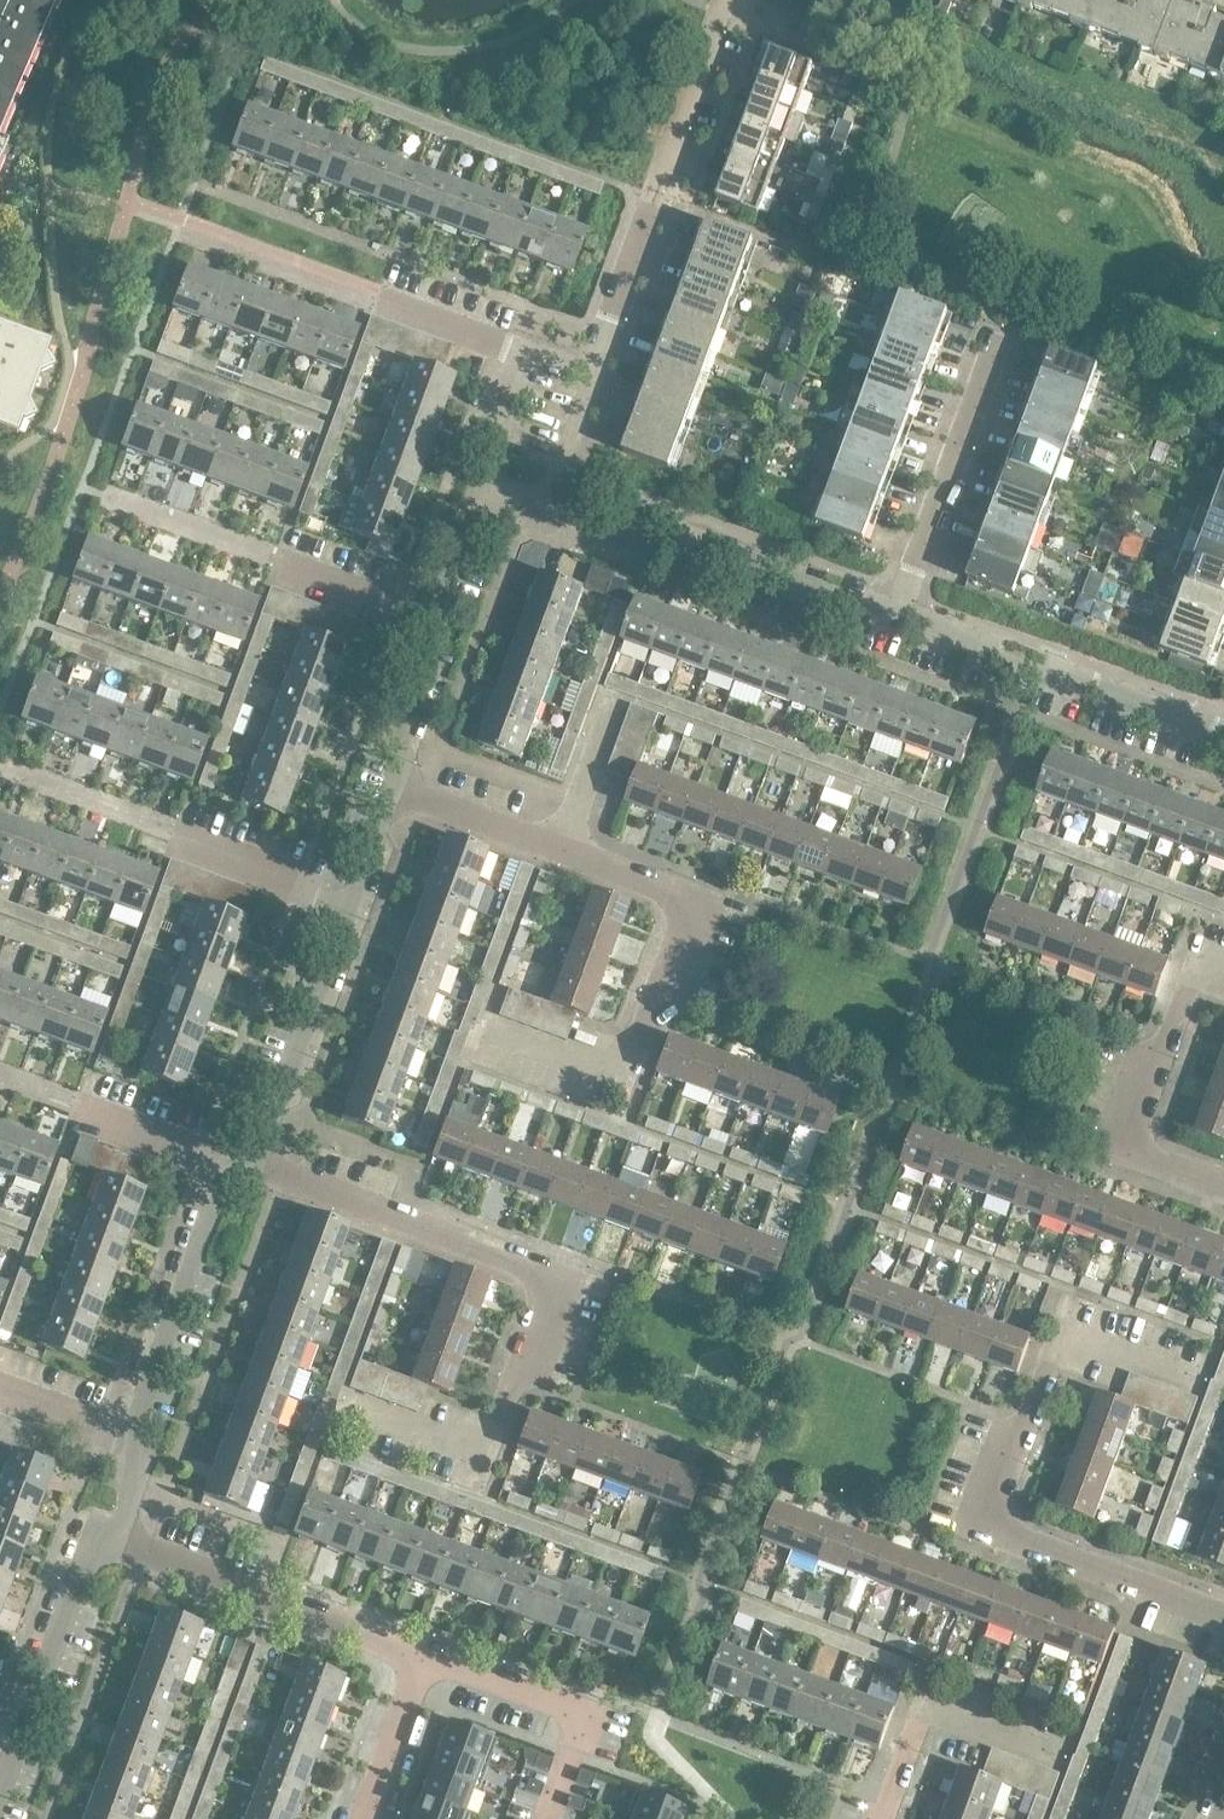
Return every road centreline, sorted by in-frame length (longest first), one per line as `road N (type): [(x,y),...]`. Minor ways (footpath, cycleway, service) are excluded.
road 1 (residential): [(358,1407),(491,1454),(556,1280),(251,1164)]
road 2 (residential): [(489,1035),(626,1084),(656,1016),(700,903),(564,848)]
road 3 (residential): [(1223,1616),(981,1524),(1040,1368)]
road 4 (residential): [(903,617),(647,527),(593,551),(540,531)]
road 5 (residential): [(1223,734),(903,617)]
road 6 (residential): [(412,1654),(100,1533)]
road 7 (residential): [(135,1438),(218,1203),(251,1164)]
road 8 (residential): [(903,617),(1005,344)]
road 9 (residential): [(251,1164),(348,903)]
road 10 (residential): [(1223,1181),(1128,1145),(1185,995)]
road 11 (unclassified): [(669,187),(742,0)]
road 12 (residential): [(421,795),(434,756),(402,720),(437,620)]
road 13 (residential): [(34,1713),(100,1533)]
road 14 (residential): [(584,1716),(412,1654)]
road 15 (residential): [(595,380),(659,211)]
road 16 (residential): [(437,620),(270,559)]
road 17 (residential): [(355,1818),(412,1654)]
road 18 (residential): [(348,903),(187,841)]
road 19 (residential): [(251,1164),(90,1113)]
road 20 (residential): [(529,357),(371,299)]
road 21 (residential): [(540,531),(595,380)]
road 22 (residential): [(476,508),(529,357)]
road 23 (residential): [(564,848),(614,700)]
road 24 (residential): [(564,848),(421,795)]
road 25 (residential): [(135,1438),(0,1388)]
road 26 (residential): [(348,903),(373,844),(421,795)]

